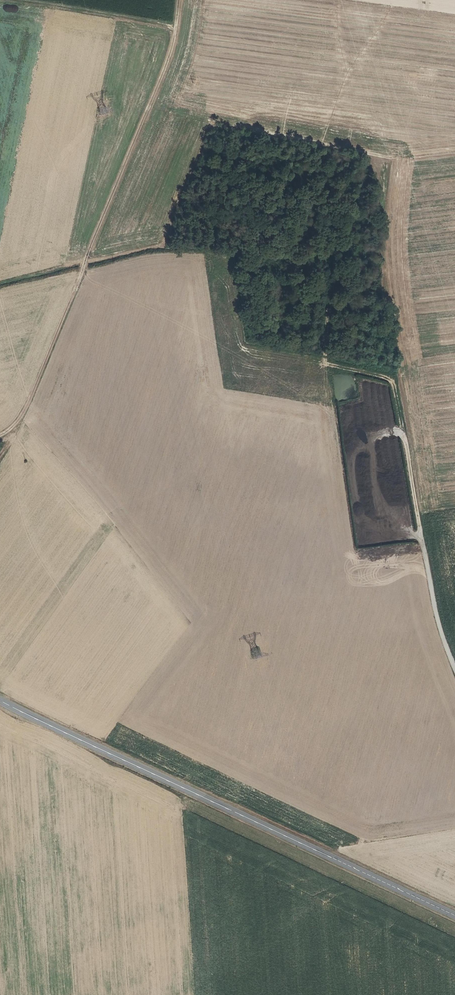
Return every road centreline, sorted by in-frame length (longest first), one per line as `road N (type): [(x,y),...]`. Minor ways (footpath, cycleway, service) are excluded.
road 1 (tertiary): [(0,701),(454,916)]
road 2 (track): [(0,436),(25,417),(171,55),(179,0)]
road 3 (track): [(454,670),(439,627),(405,434)]

